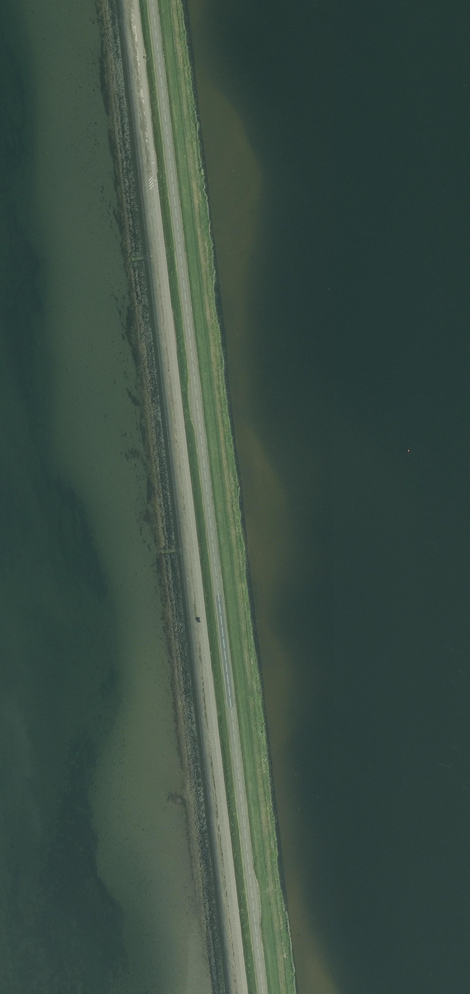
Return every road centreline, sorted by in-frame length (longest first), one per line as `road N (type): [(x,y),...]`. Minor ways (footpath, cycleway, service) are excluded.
road 1 (unclassified): [(246,993),(136,0)]
road 2 (trunk): [(260,993),(152,0)]

